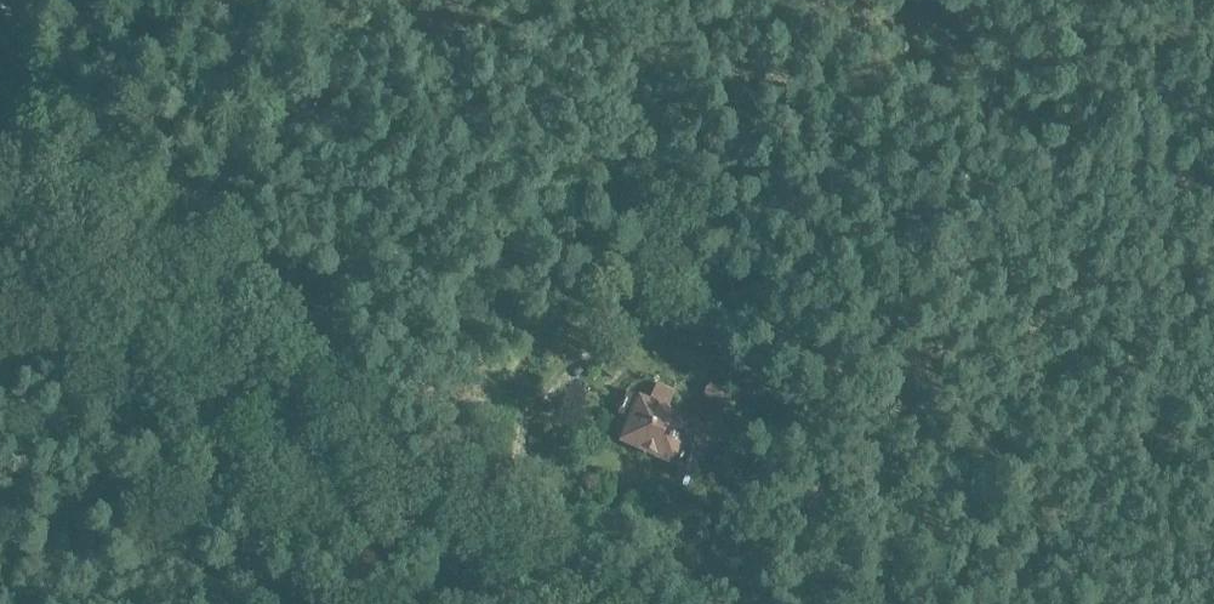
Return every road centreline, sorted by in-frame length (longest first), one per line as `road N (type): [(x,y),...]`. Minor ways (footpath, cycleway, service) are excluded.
road 1 (track): [(583,603),(445,542),(366,465),(250,264)]
road 2 (track): [(378,20),(210,207)]
road 3 (track): [(445,542),(486,532),(526,502),(528,413),(561,389)]
road 4 (track): [(214,421),(318,603)]
road 5 (track): [(210,207),(111,153),(64,107)]
road 6 (track): [(64,107),(1,0)]

